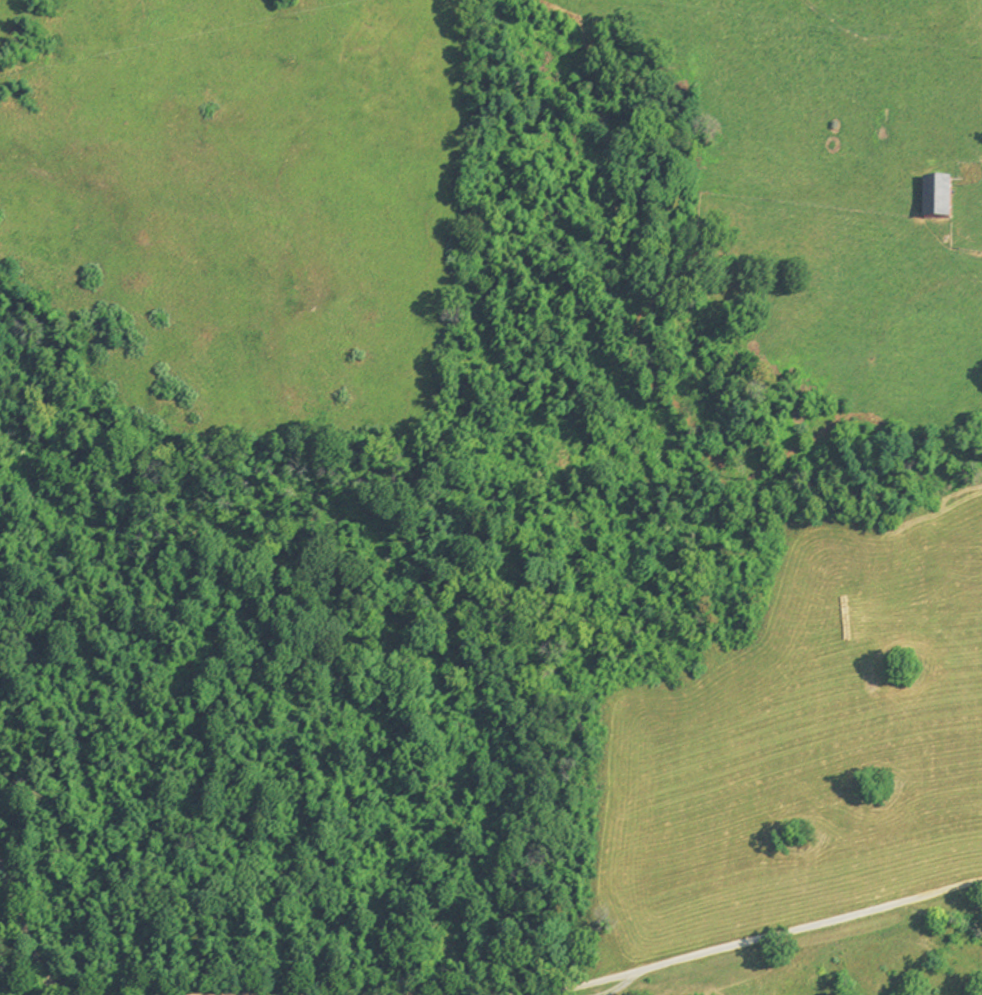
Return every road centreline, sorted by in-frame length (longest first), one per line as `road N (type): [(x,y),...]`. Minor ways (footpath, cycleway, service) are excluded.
road 1 (residential): [(981,887),(540,994)]
road 2 (residential): [(52,994),(0,879)]

